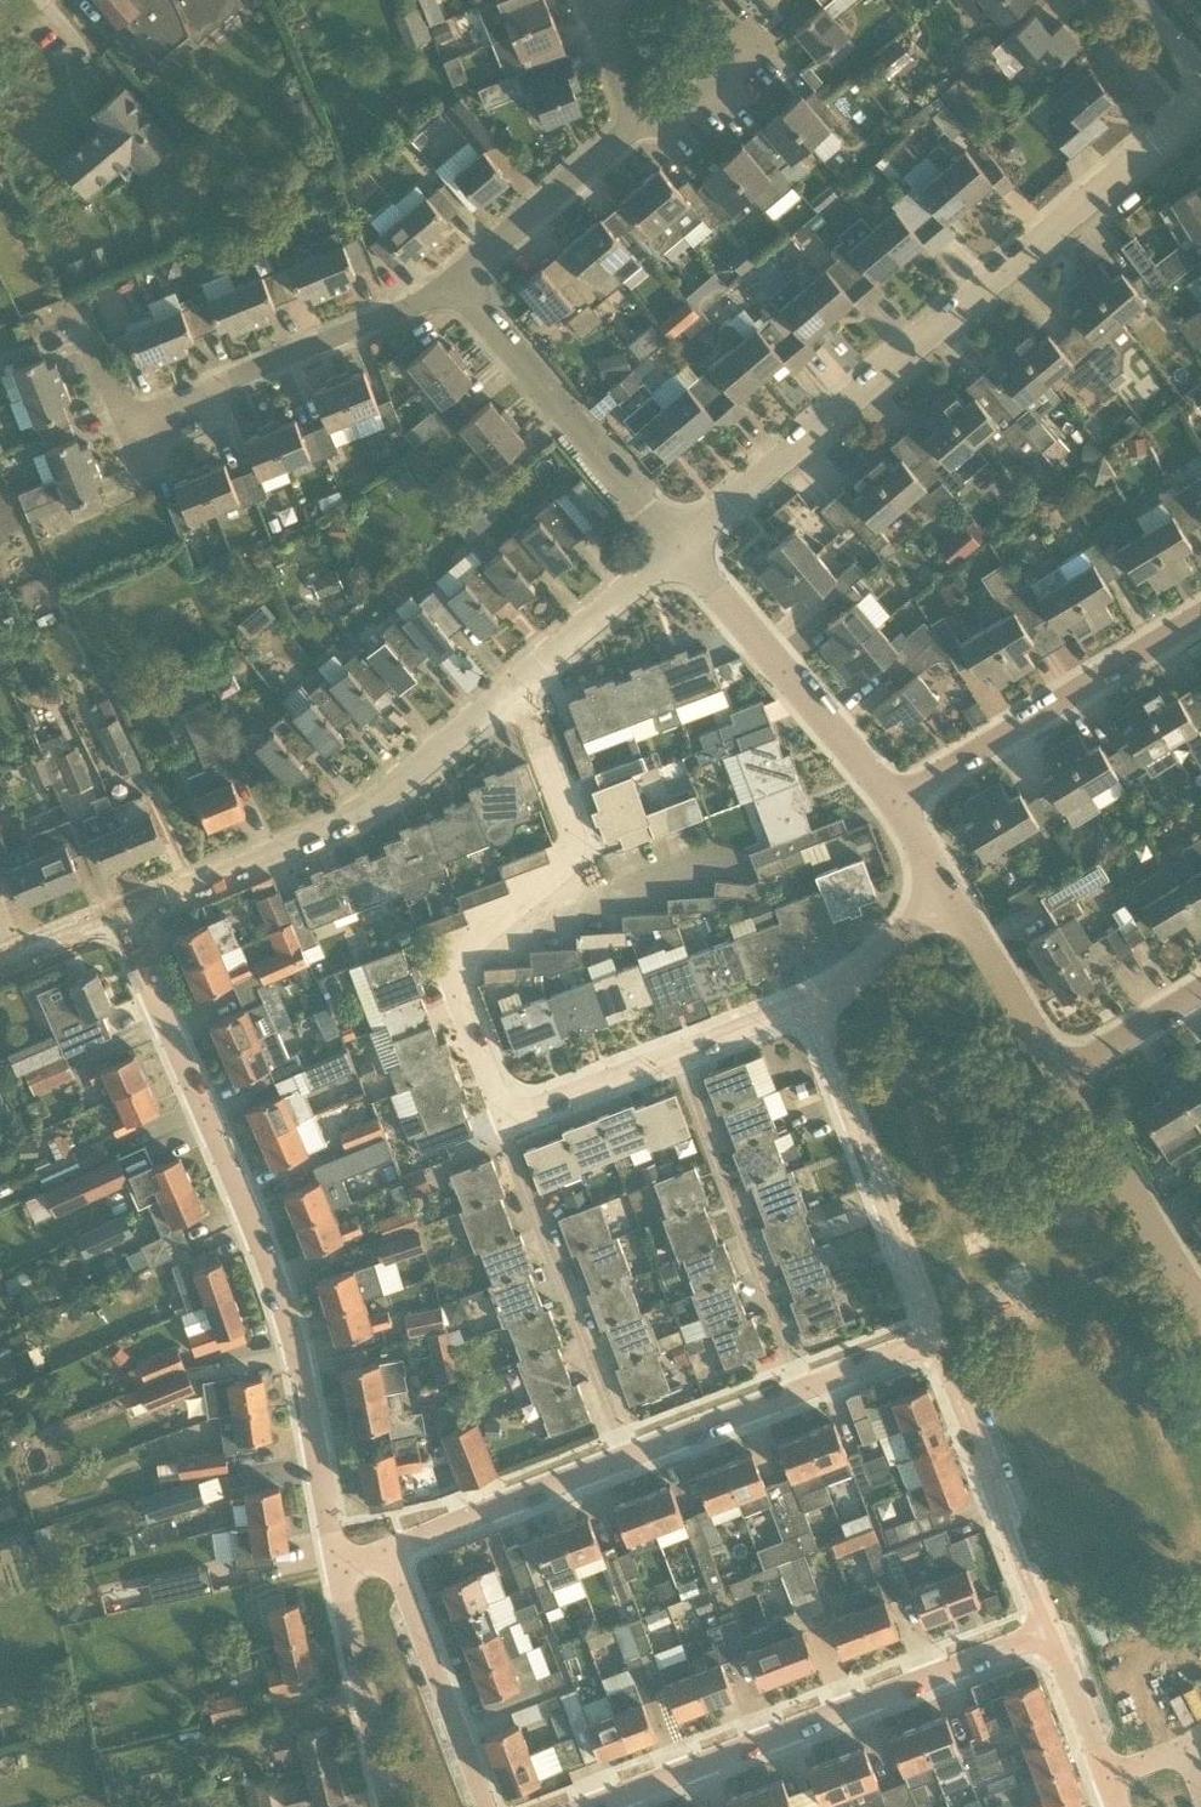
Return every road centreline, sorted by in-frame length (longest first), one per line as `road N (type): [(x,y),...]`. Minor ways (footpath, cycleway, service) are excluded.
road 1 (residential): [(336,1578),(323,1412),(291,1304),(117,925)]
road 2 (residential): [(682,558),(1200,106)]
road 3 (residential): [(504,1125),(455,978),(464,955),(569,869),(574,855),(535,736),(507,697)]
road 4 (residential): [(602,1806),(1053,1633)]
road 5 (residential): [(79,329),(126,426),(458,288)]
road 6 (residential): [(117,925),(296,855),(356,822),(507,697)]
road 7 (residential): [(942,1342),(809,1000)]
road 8 (residential): [(673,1055),(802,1397)]
road 9 (residential): [(641,1461),(504,1125)]
road 10 (residential): [(894,802),(1200,615)]
road 11 (residential): [(682,558),(458,288)]
road 12 (residential): [(894,802),(682,558)]
road 13 (residential): [(1053,1633),(942,1342)]
road 14 (residential): [(1200,1304),(1063,1074)]
road 15 (residential): [(392,1559),(641,1461)]
road 16 (residential): [(484,1806),(392,1559)]
road 17 (residential): [(388,1806),(336,1578)]
road 18 (residential): [(458,288),(630,138)]
road 19 (residential): [(630,138),(757,53),(706,0)]
road 20 (residential): [(507,697),(682,558)]
road 21 (residential): [(1063,1074),(952,894)]
road 22 (residential): [(504,1125),(673,1055)]
road 23 (residential): [(809,1000),(897,943),(952,894)]
road 24 (residential): [(641,1461),(802,1397)]
road 25 (residential): [(1063,1074),(1200,989)]
road 26 (residential): [(1108,1778),(1053,1633)]
road 27 (residential): [(802,1397),(942,1342)]
road 28 (residential): [(673,1055),(809,1000)]
road 29 (residential): [(0,973),(117,925)]
road 30 (residential): [(630,138),(591,20)]

